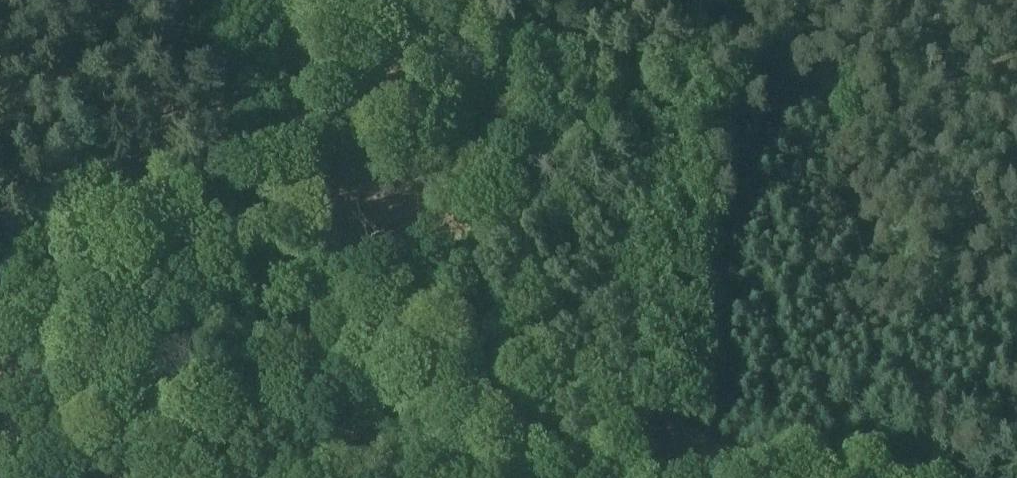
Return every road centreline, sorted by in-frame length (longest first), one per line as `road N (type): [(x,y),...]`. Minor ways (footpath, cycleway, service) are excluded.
road 1 (track): [(619,477),(636,413),(659,122),(688,0)]

